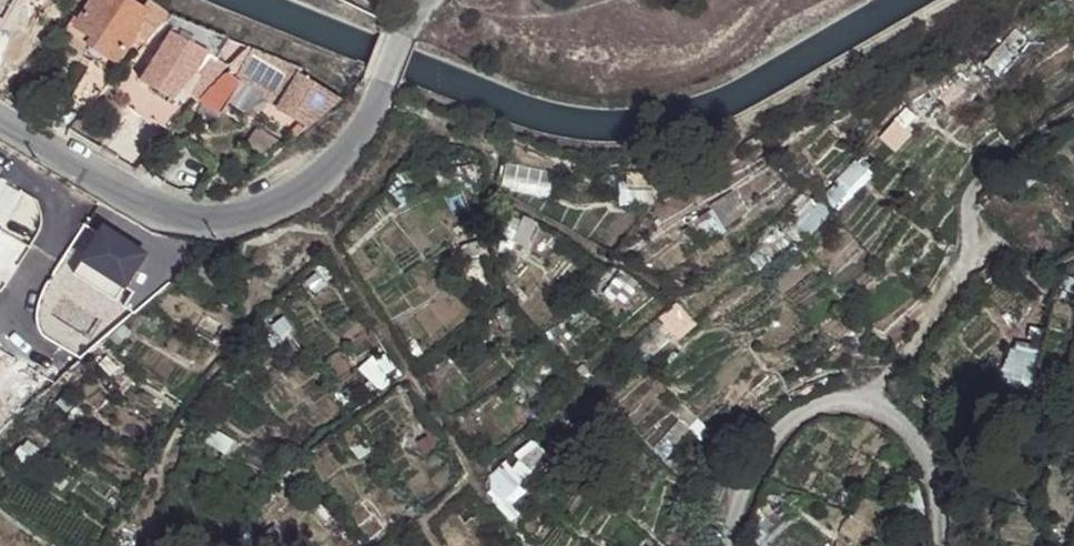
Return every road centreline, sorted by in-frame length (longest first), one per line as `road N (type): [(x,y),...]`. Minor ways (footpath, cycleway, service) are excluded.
road 1 (residential): [(0,119),(166,208),(215,216),(253,199),(370,97),(422,0)]

